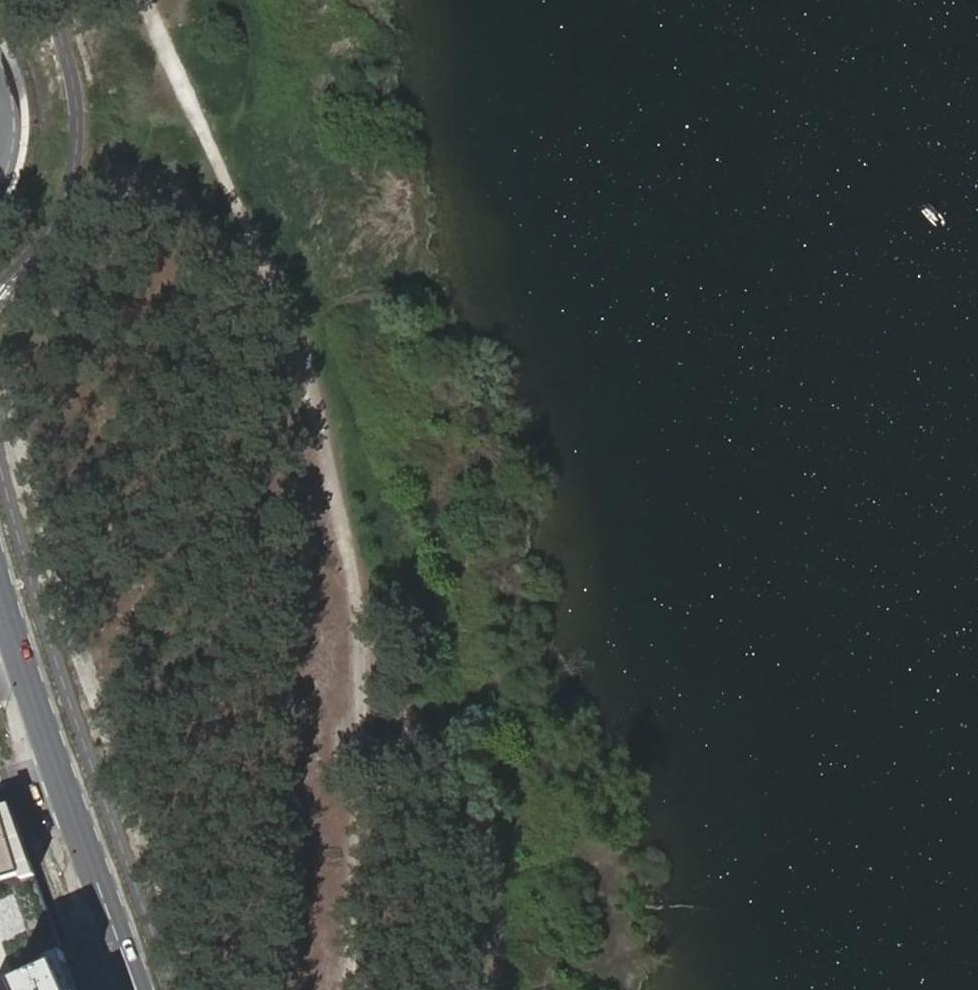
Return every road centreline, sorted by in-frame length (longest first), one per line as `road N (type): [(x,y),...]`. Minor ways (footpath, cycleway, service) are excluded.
road 1 (secondary): [(137,989),(0,591)]

